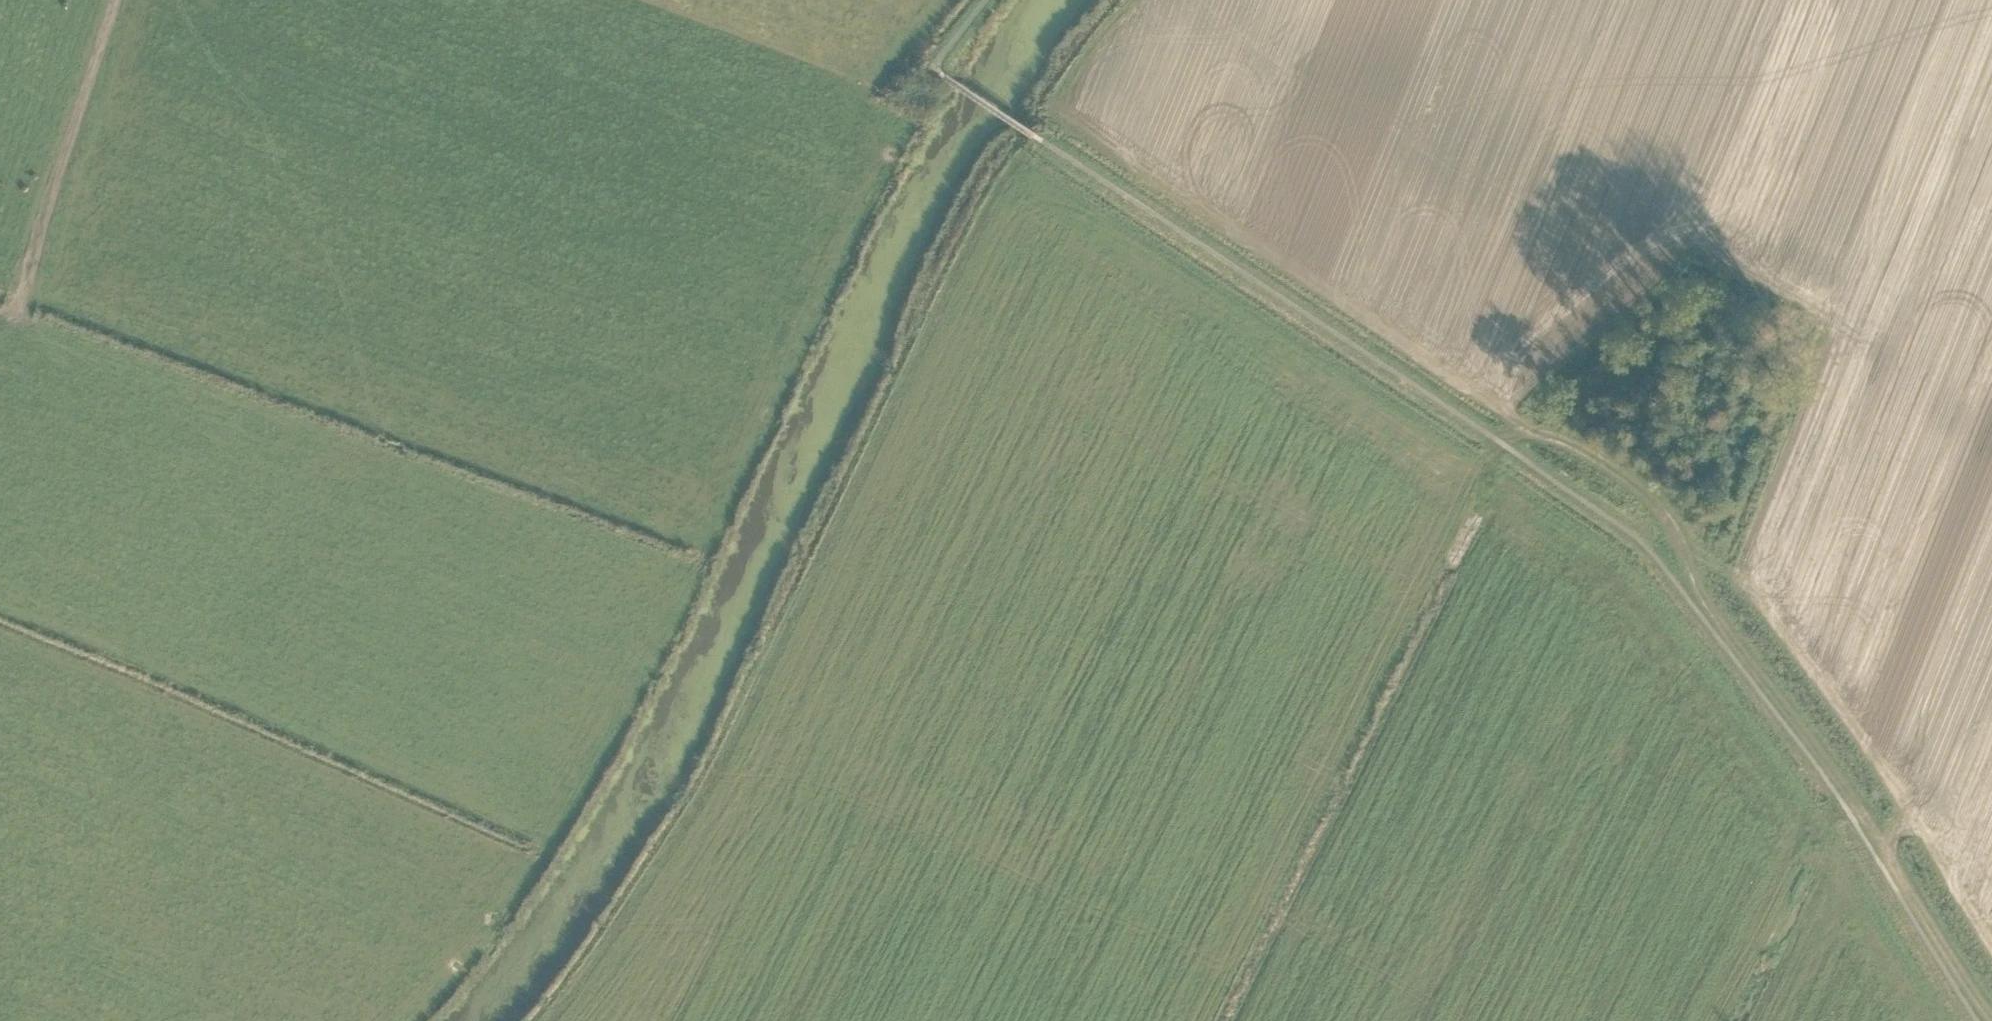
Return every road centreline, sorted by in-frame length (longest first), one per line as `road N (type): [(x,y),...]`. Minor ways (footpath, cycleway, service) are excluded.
road 1 (track): [(1991,1014),(1953,964),(1861,808),(1702,591),(1660,501),(1522,416),(1504,443)]

